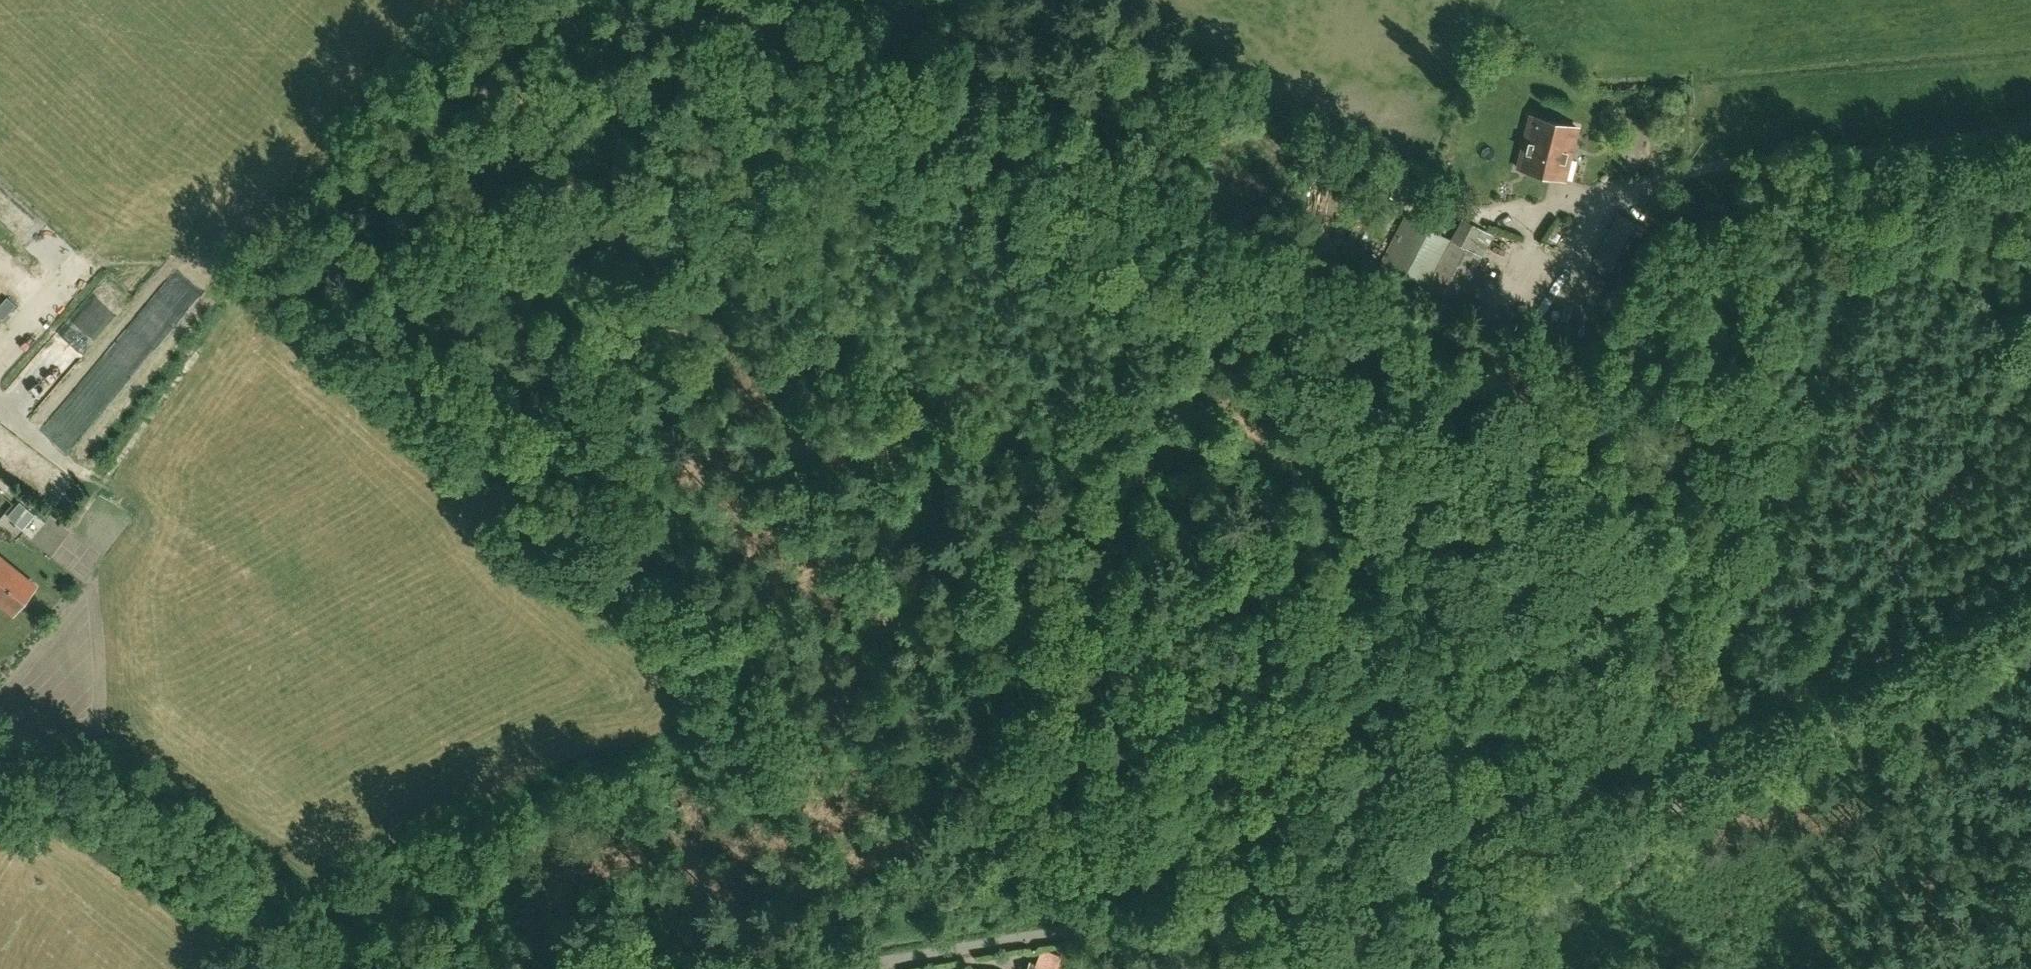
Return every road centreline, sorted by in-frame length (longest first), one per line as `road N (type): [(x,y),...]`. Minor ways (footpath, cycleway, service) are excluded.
road 1 (unclassified): [(2030,601),(1697,797),(1533,927),(1471,959),(1411,968)]
road 2 (unclassified): [(1336,968),(1179,921),(845,968)]
road 3 (unclassified): [(318,968),(10,733),(0,717)]

